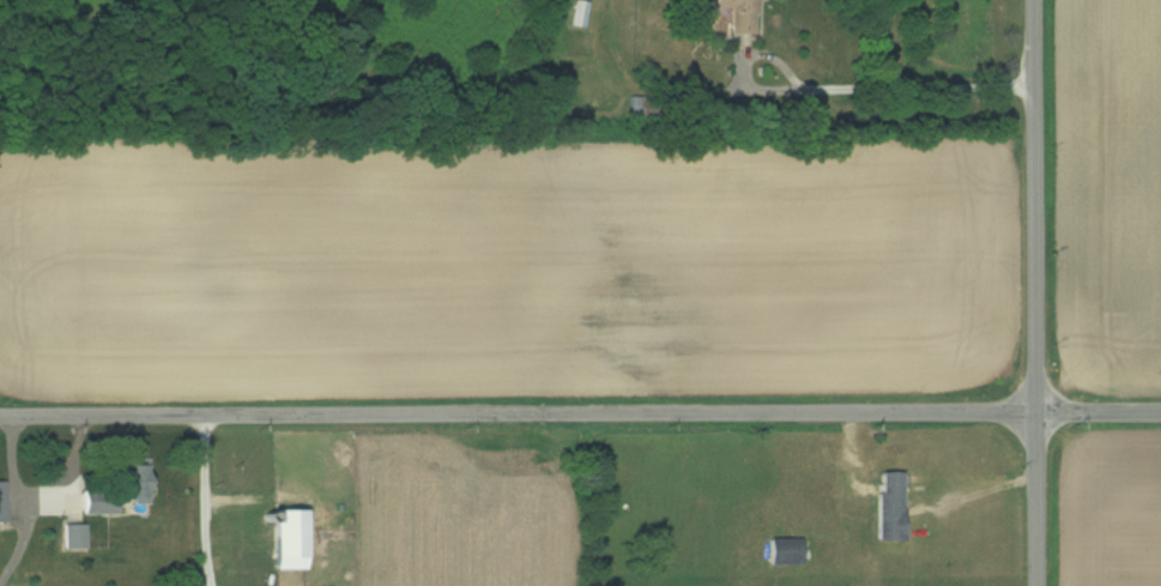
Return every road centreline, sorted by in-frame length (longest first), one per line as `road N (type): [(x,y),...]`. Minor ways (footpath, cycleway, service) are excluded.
road 1 (residential): [(1160,413),(0,416)]
road 2 (residential): [(1038,585),(1035,0)]
road 3 (residential): [(1035,84),(727,61)]

